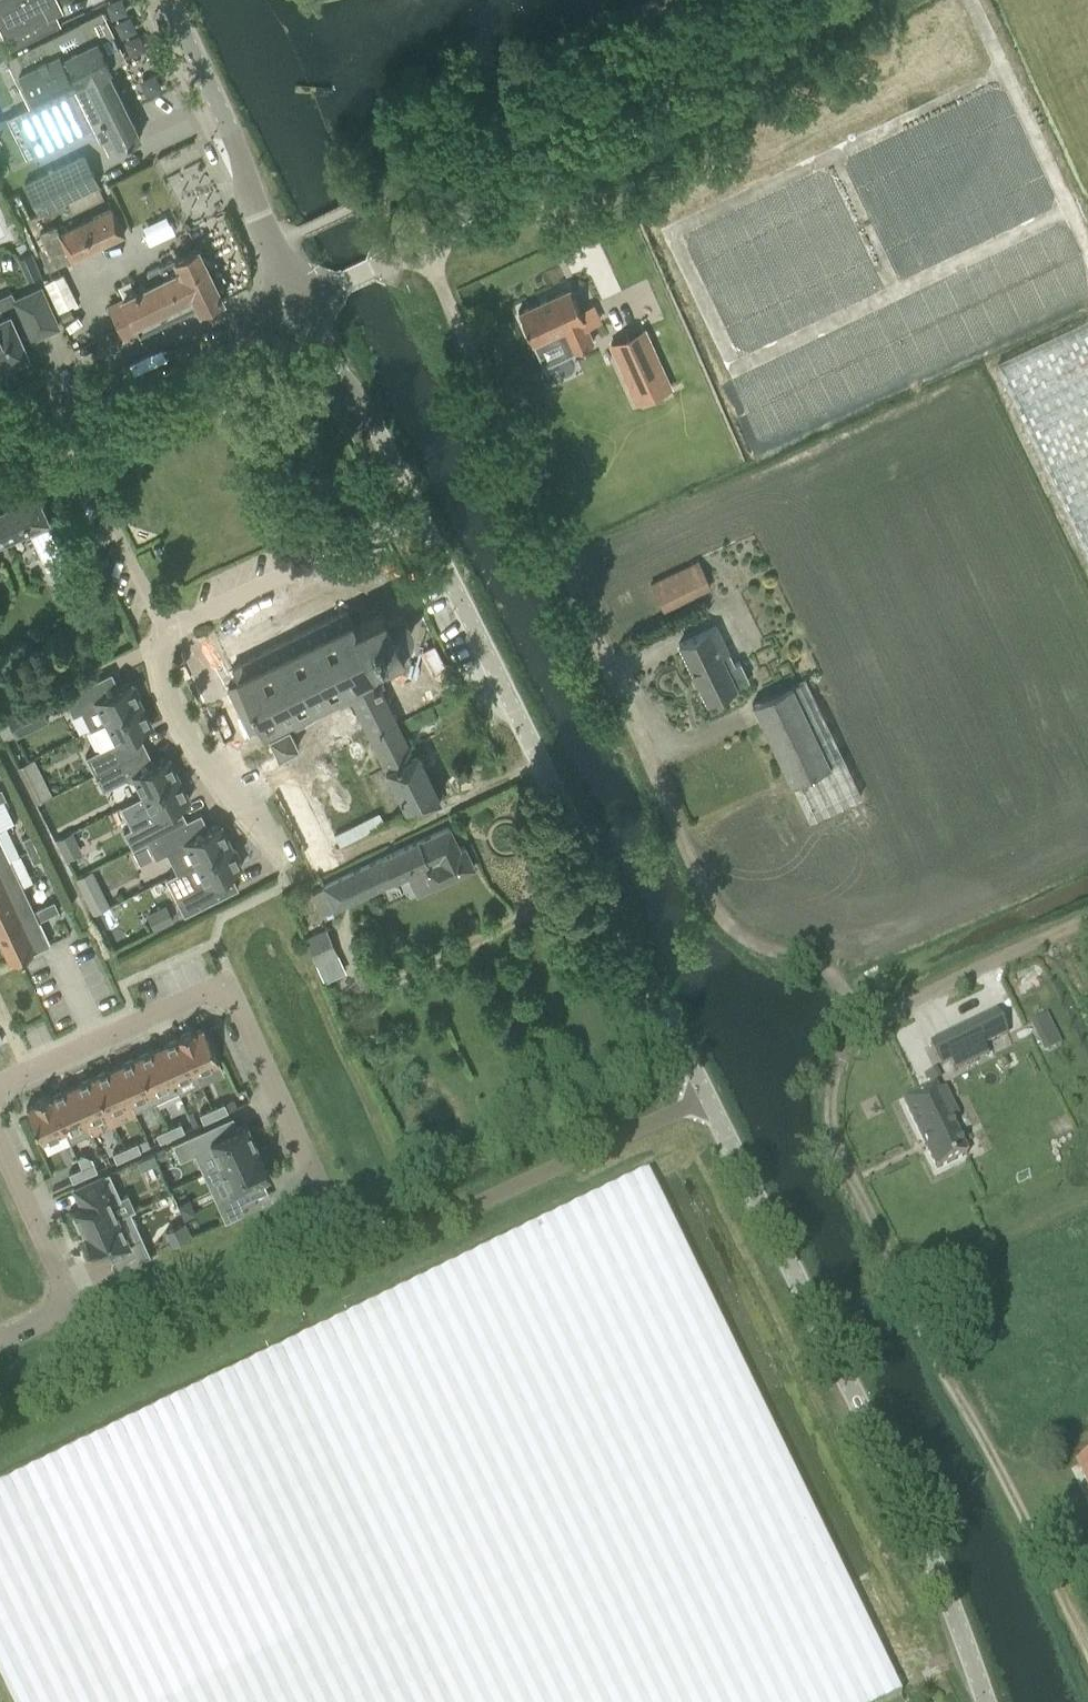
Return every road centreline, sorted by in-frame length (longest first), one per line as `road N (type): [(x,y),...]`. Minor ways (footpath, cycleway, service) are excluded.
road 1 (track): [(1087,1644),(845,1166),(832,1120),(838,1072),(866,1022),(816,965),(741,942),(703,887),(424,246)]
road 2 (tertiary): [(990,1701),(887,1445),(420,516)]
road 3 (track): [(0,1428),(711,1096)]
road 4 (tertiary): [(302,303),(614,145),(837,0)]
road 5 (residential): [(0,1089),(236,986),(366,1257)]
road 6 (tertiary): [(302,303),(253,202),(243,156),(167,0)]
road 7 (residential): [(156,632),(420,516)]
road 8 (tertiary): [(59,409),(302,303)]
road 9 (residential): [(156,632),(163,681),(195,746),(284,854)]
road 10 (residential): [(0,1132),(69,1290),(59,1311),(0,1337)]
road 11 (tertiary): [(420,516),(302,303)]
road 12 (residential): [(59,409),(156,632)]
road 13 (unclassified): [(866,1022),(1087,922)]

